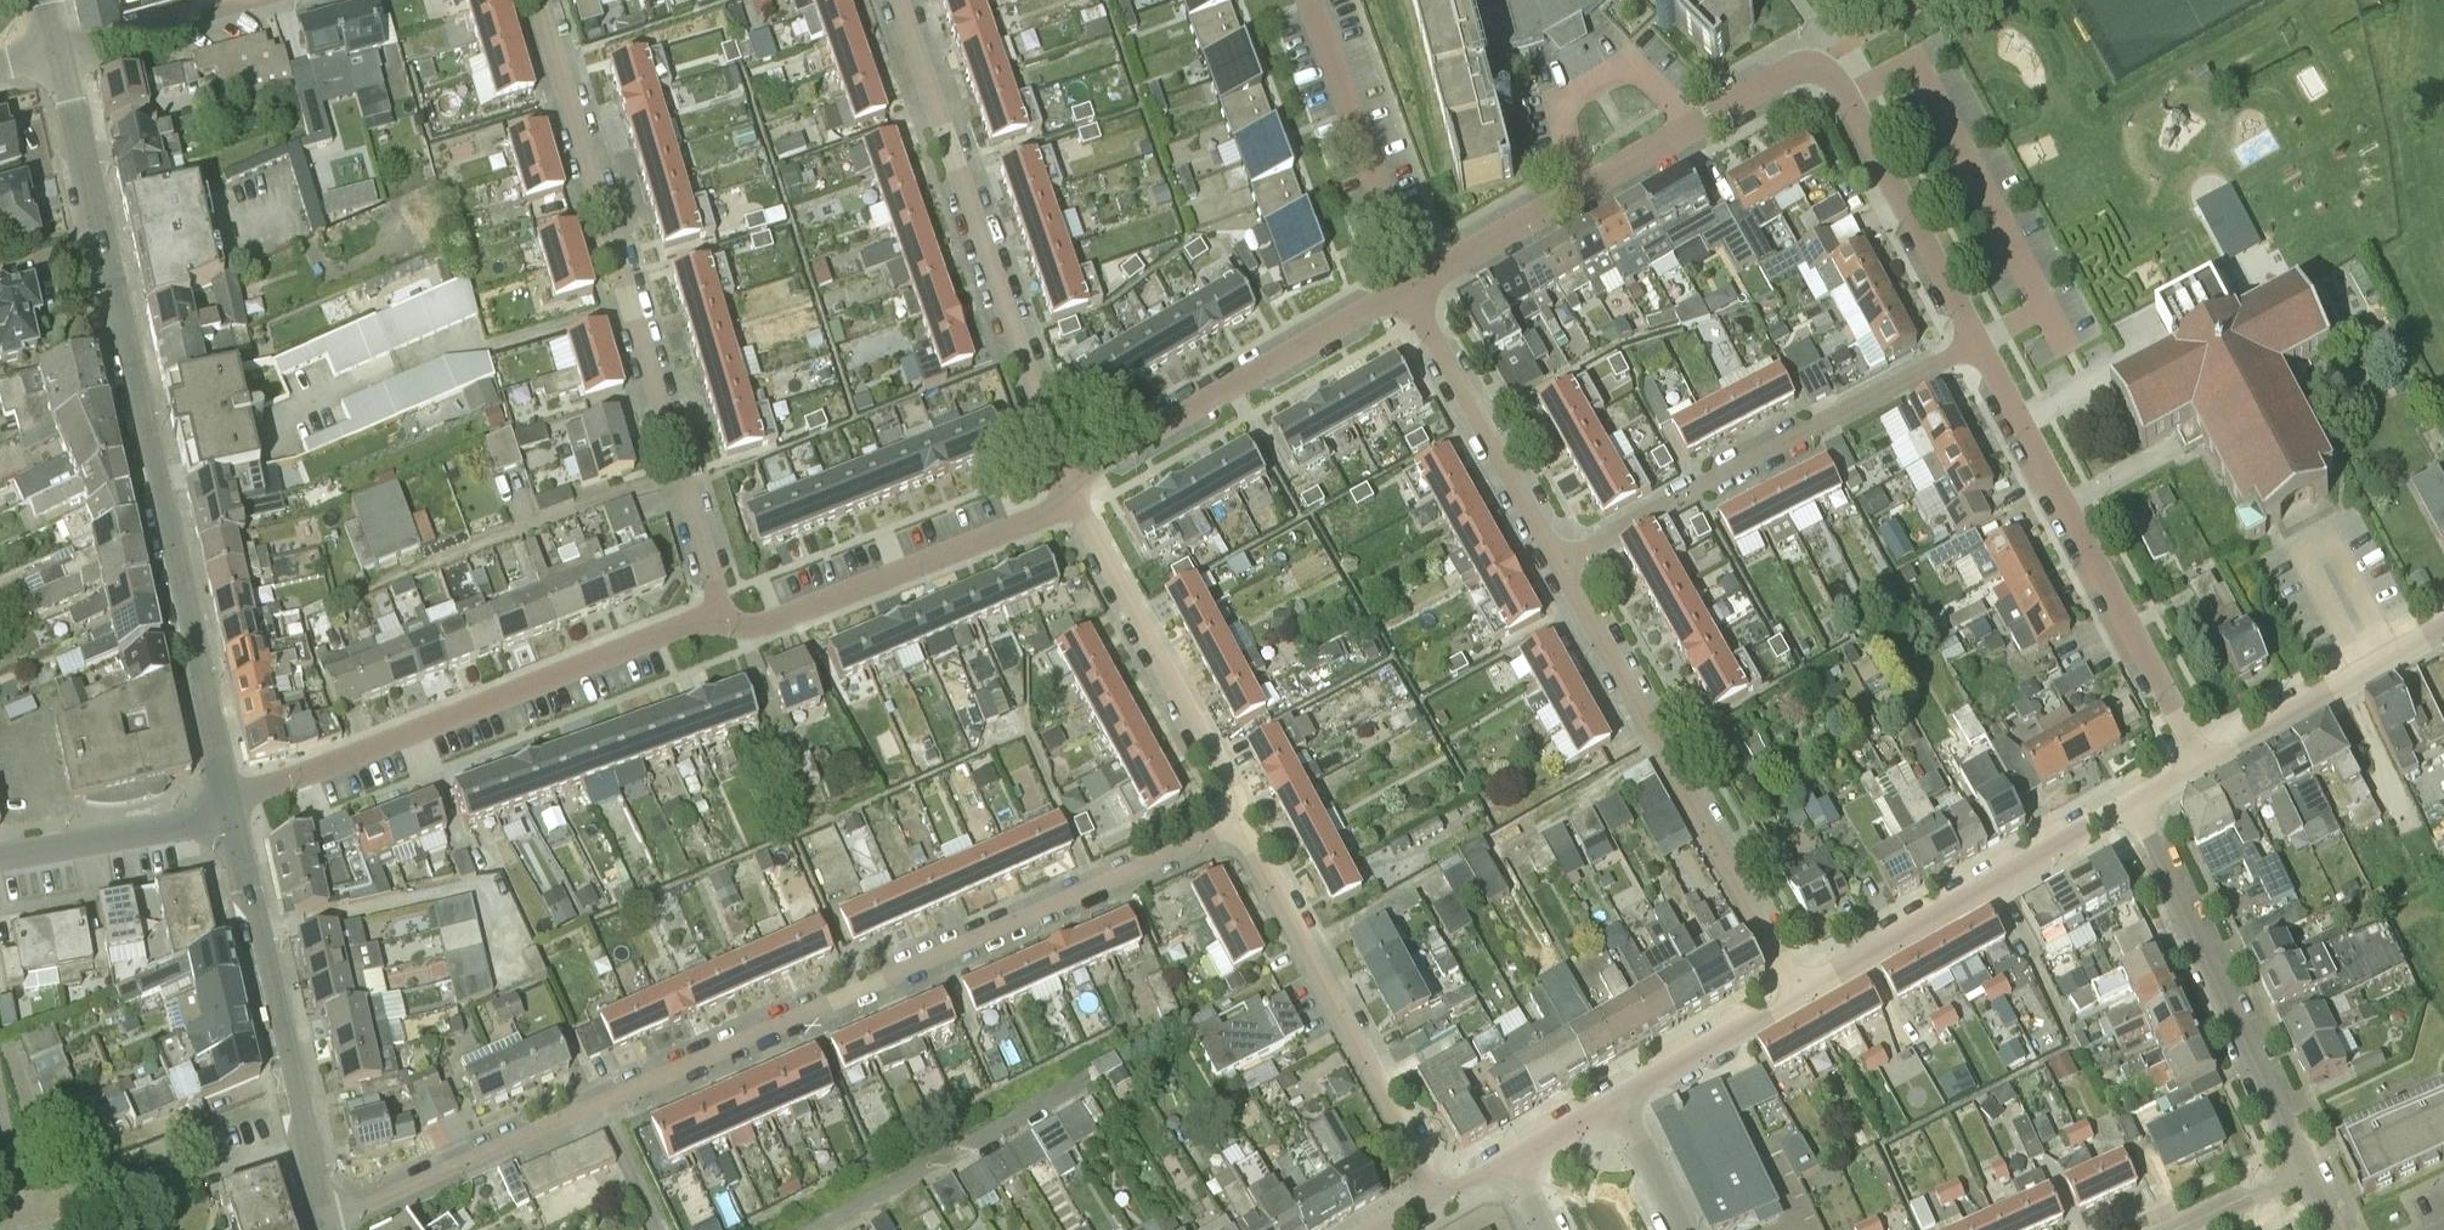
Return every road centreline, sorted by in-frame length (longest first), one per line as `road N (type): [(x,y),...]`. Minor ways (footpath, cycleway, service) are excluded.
road 1 (residential): [(325,1221),(1238,824)]
road 2 (residential): [(60,50),(231,813)]
road 3 (residential): [(720,621),(536,0)]
road 4 (residential): [(231,813),(269,784),(689,623),(720,621)]
road 5 (residential): [(1070,492),(899,0)]
road 6 (residential): [(1800,997),(1556,562)]
road 7 (residential): [(2205,768),(1975,341)]
road 8 (residential): [(1975,341),(1556,562)]
road 9 (residential): [(1406,288),(1788,72),(1810,67)]
road 10 (residential): [(1438,1195),(1238,824)]
road 11 (residential): [(231,813),(325,1221)]
road 12 (residential): [(2311,1177),(2132,803)]
road 13 (residential): [(1070,492),(1103,460),(1406,288)]
road 14 (residential): [(1800,997),(2132,803)]
road 15 (residential): [(720,621),(772,622),(1057,508),(1070,492)]
road 16 (residential): [(1238,824),(1228,783),(1070,492)]
road 17 (residential): [(1975,341),(1848,94),(1810,67)]
road 18 (residential): [(1556,562),(1406,288)]
road 19 (residential): [(1406,288),(1400,245),(1309,0)]
road 20 (residential): [(2205,768),(2443,630)]
road 21 (residential): [(0,858),(231,813)]
road 22 (residential): [(1619,1100),(1800,997)]
road 23 (residential): [(60,50),(236,0)]
road 24 (residential): [(1681,1229),(1619,1100)]
road 25 (residential): [(2192,1229),(2311,1177)]
road 26 (residential): [(1514,1159),(1619,1100)]

